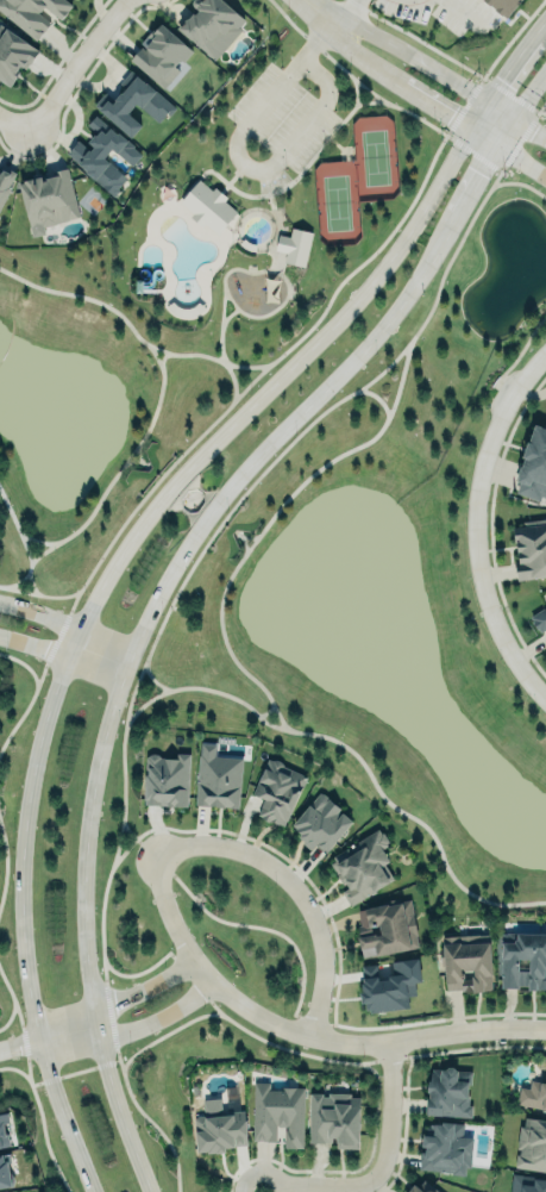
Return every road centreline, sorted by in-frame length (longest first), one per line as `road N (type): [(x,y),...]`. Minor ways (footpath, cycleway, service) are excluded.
road 1 (primary): [(545,19),(484,99),(401,244),(136,530),(80,624),(51,693),(21,840),(23,948),(38,1040),(94,1191)]
road 2 (primary): [(152,1191),(99,1037),(84,943),(89,799),(112,706),(178,558),(250,466),(391,313),(457,214)]
road 3 (residential): [(545,1027),(362,1042),(275,1031),(222,998),(189,956),(165,909),(157,854)]
road 4 (residential): [(545,340),(495,410),(479,445),(469,526),(484,610),(521,676),(545,699)]
road 5 (residential): [(157,854),(227,851),(257,865),(299,904),(315,957),(305,1038)]
road 6 (tertiary): [(514,117),(311,0)]
road 7 (residential): [(38,1040),(99,1037),(208,984)]
road 8 (residential): [(189,956),(38,1040)]
road 9 (residential): [(21,120),(116,0)]
road 10 (residential): [(128,661),(80,624),(0,602)]
road 11 (residential): [(390,1040),(376,1179)]
road 12 (residential): [(0,636),(128,661)]

